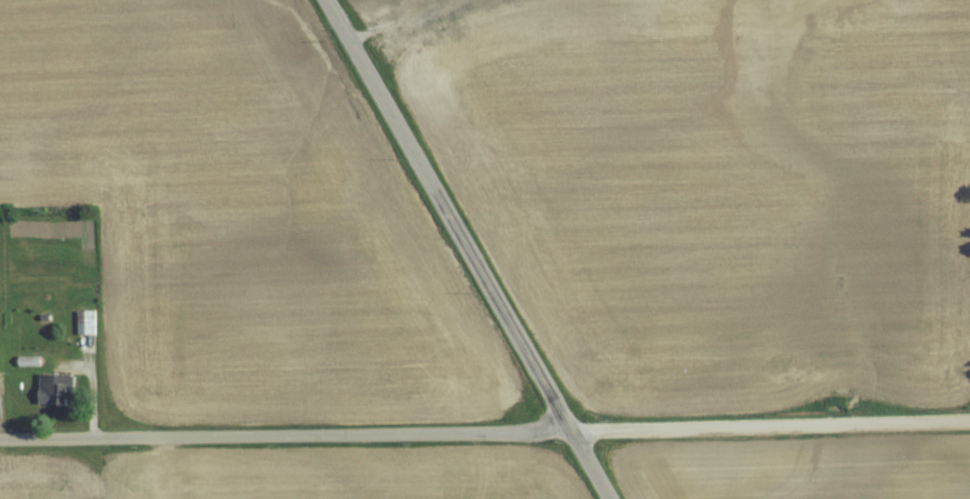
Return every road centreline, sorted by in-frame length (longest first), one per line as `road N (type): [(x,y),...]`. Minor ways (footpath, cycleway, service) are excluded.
road 1 (residential): [(969,420),(578,434),(0,439)]
road 2 (secondary): [(615,498),(327,0)]

